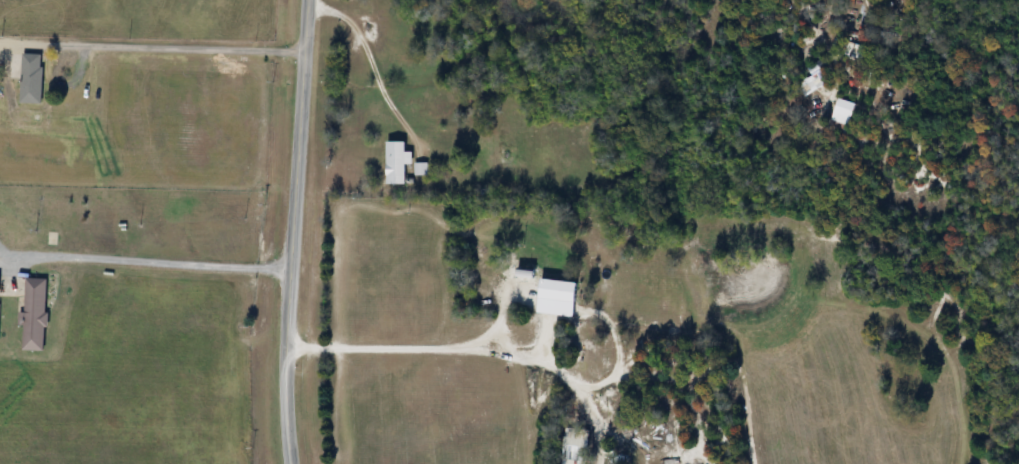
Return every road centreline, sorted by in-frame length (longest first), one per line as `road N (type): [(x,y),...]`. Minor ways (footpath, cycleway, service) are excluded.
road 1 (secondary): [(309,0),(290,348),(294,463)]

